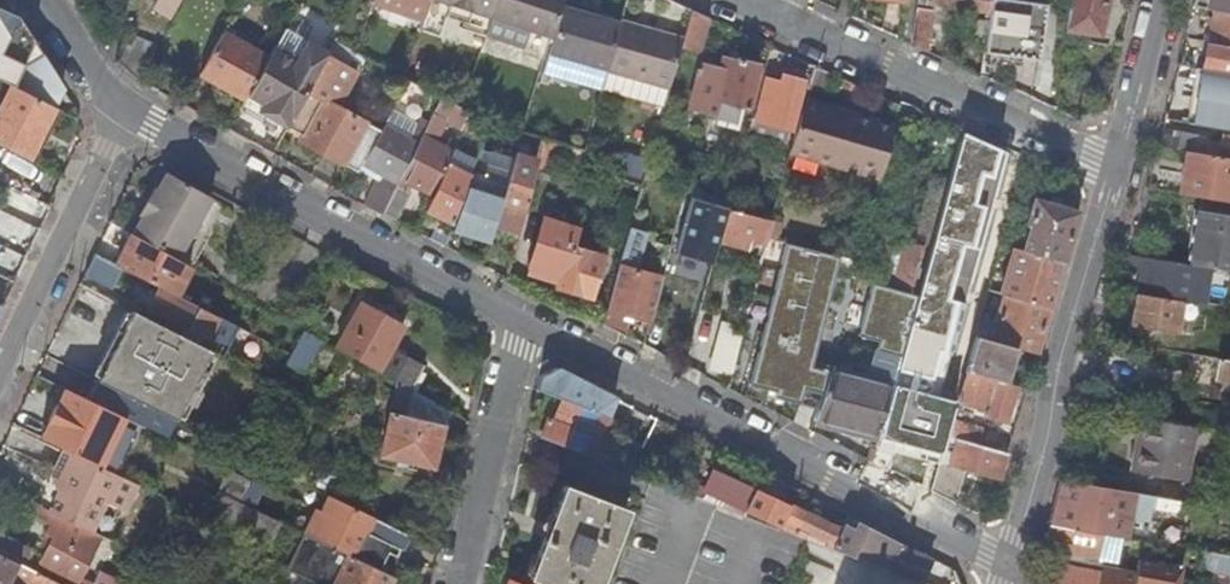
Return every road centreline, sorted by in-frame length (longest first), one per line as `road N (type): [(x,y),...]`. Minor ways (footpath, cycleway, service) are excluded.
road 1 (residential): [(1000,566),(524,325)]
road 2 (residential): [(524,325),(127,112)]
road 3 (residential): [(1114,173),(732,0)]
road 4 (residential): [(1000,566),(1114,173)]
road 5 (residential): [(0,375),(127,112)]
road 6 (residential): [(524,325),(463,583)]
road 7 (residential): [(1114,173),(1157,0)]
road 8 (residential): [(127,112),(99,97),(34,0)]

